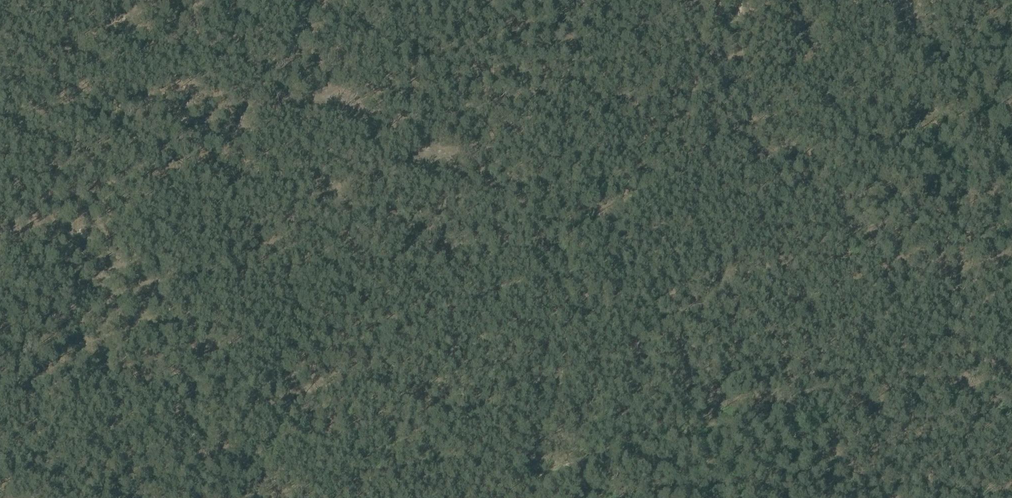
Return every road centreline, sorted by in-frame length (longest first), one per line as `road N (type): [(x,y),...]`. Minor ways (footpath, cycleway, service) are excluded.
road 1 (track): [(882,497),(976,458),(1011,453)]

